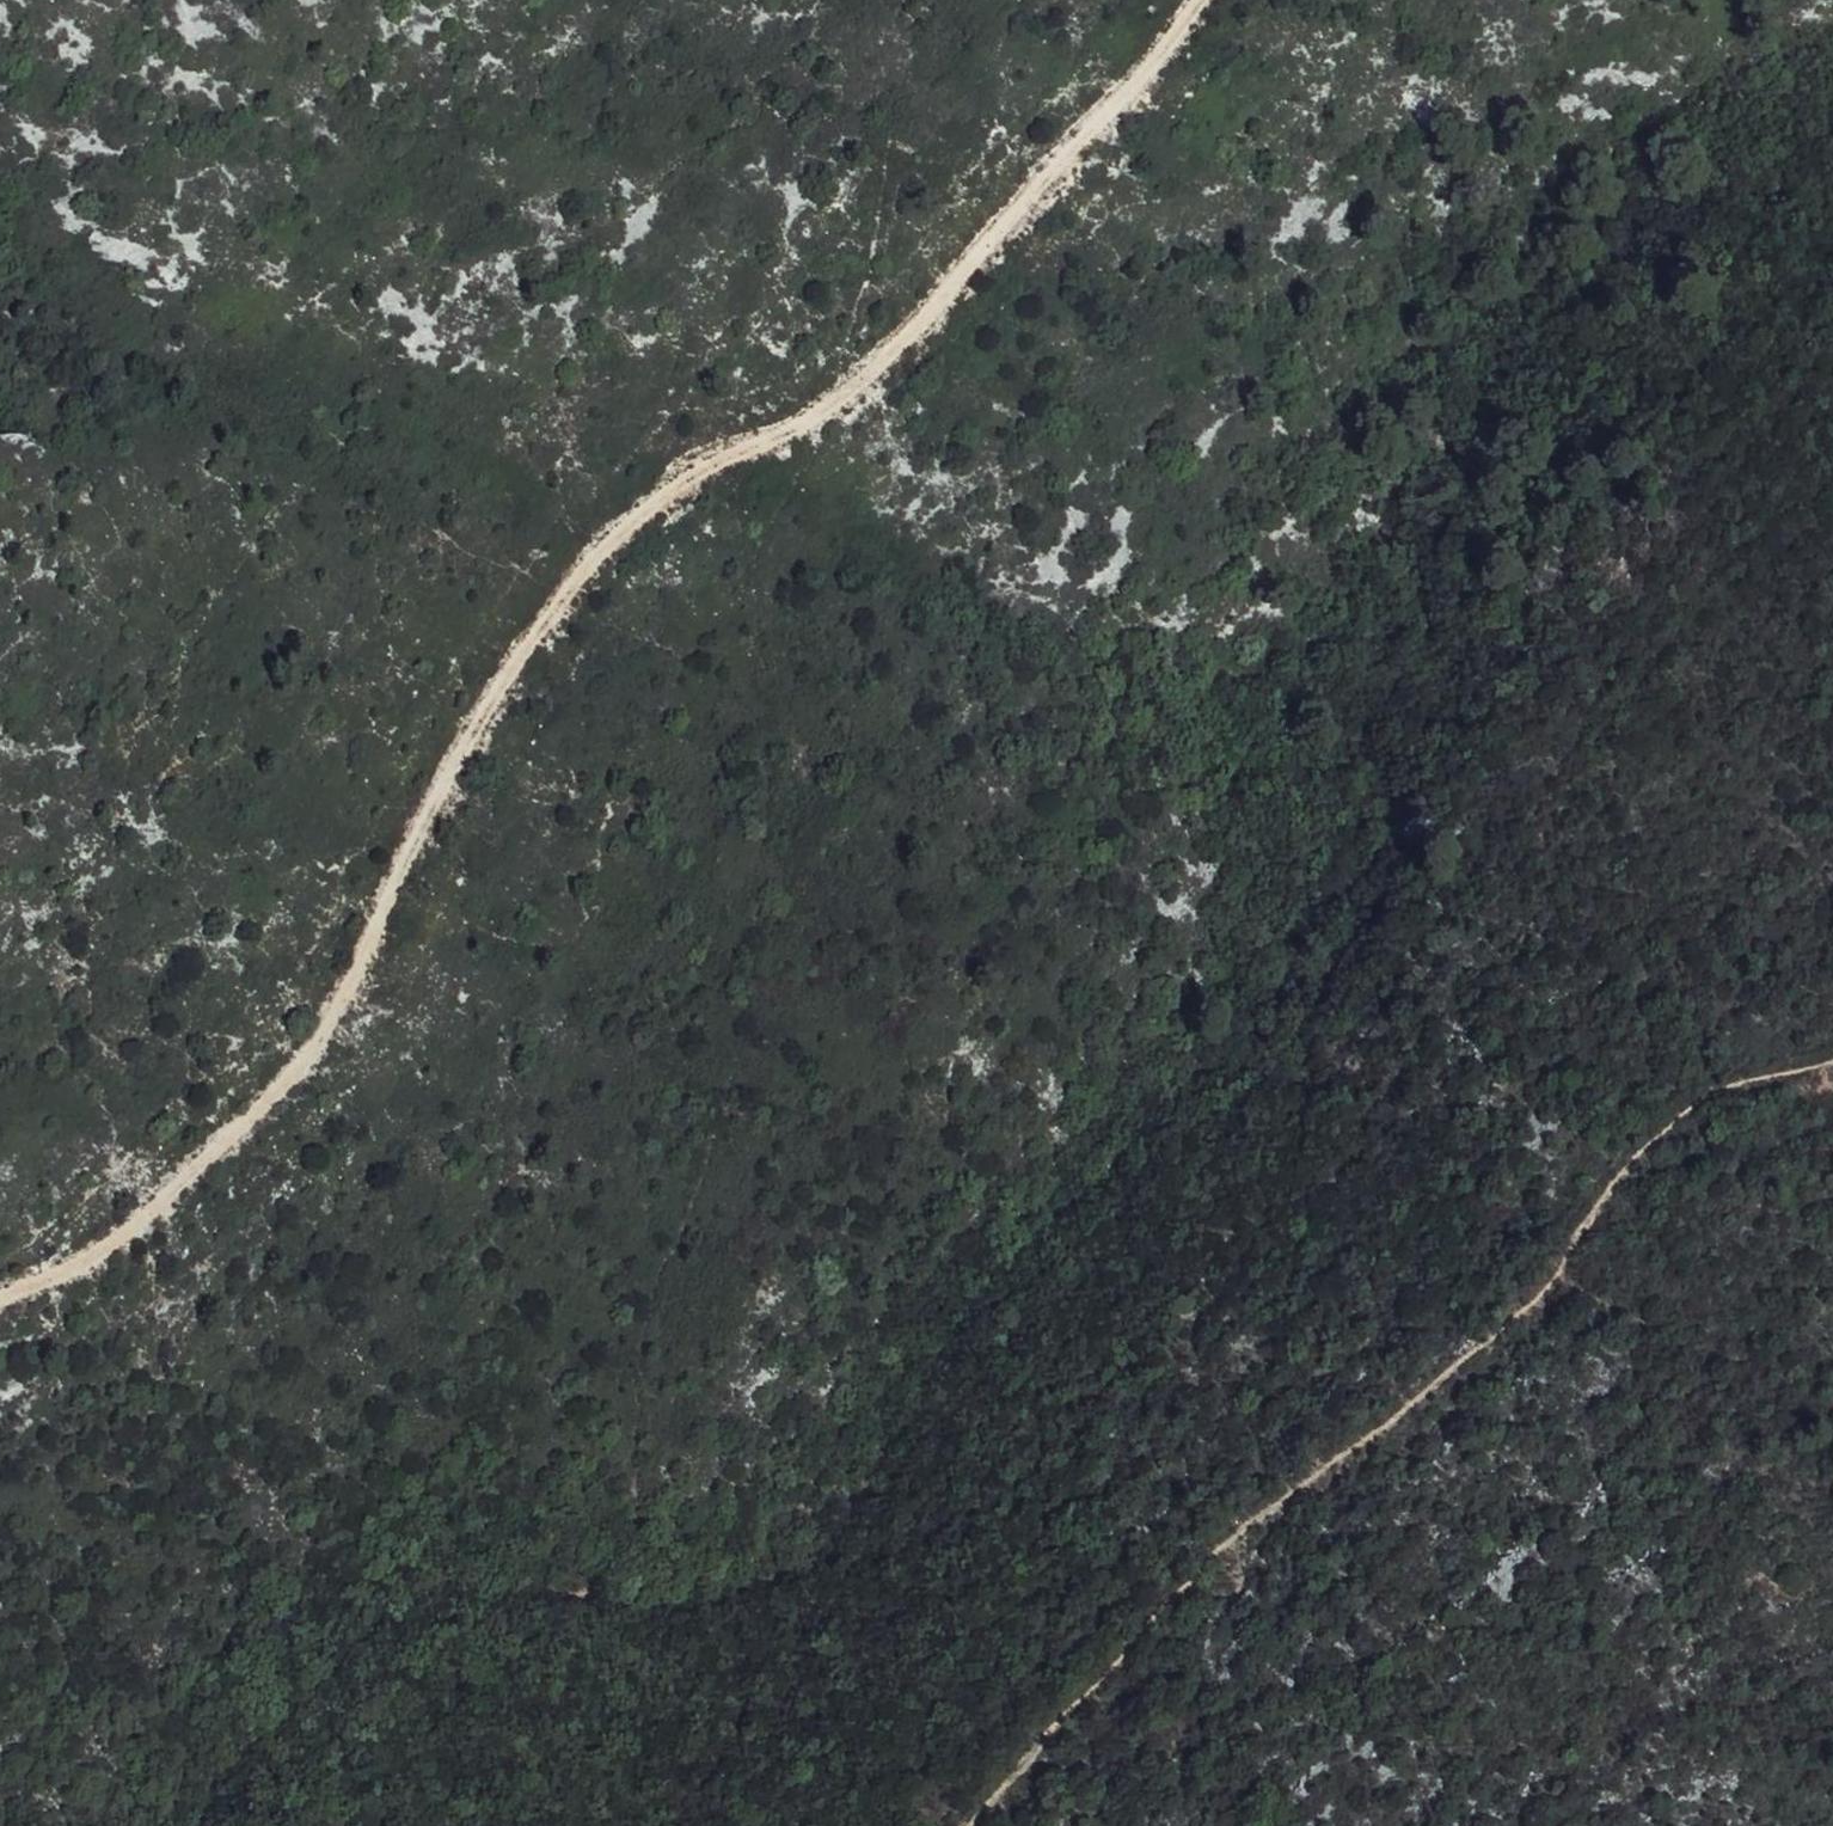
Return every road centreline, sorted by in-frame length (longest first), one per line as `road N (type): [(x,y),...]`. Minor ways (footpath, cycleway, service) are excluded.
road 1 (track): [(1235,0),(855,415),(755,450),(640,531),(501,726),(391,958),(330,1061),(156,1235),(0,1303)]

